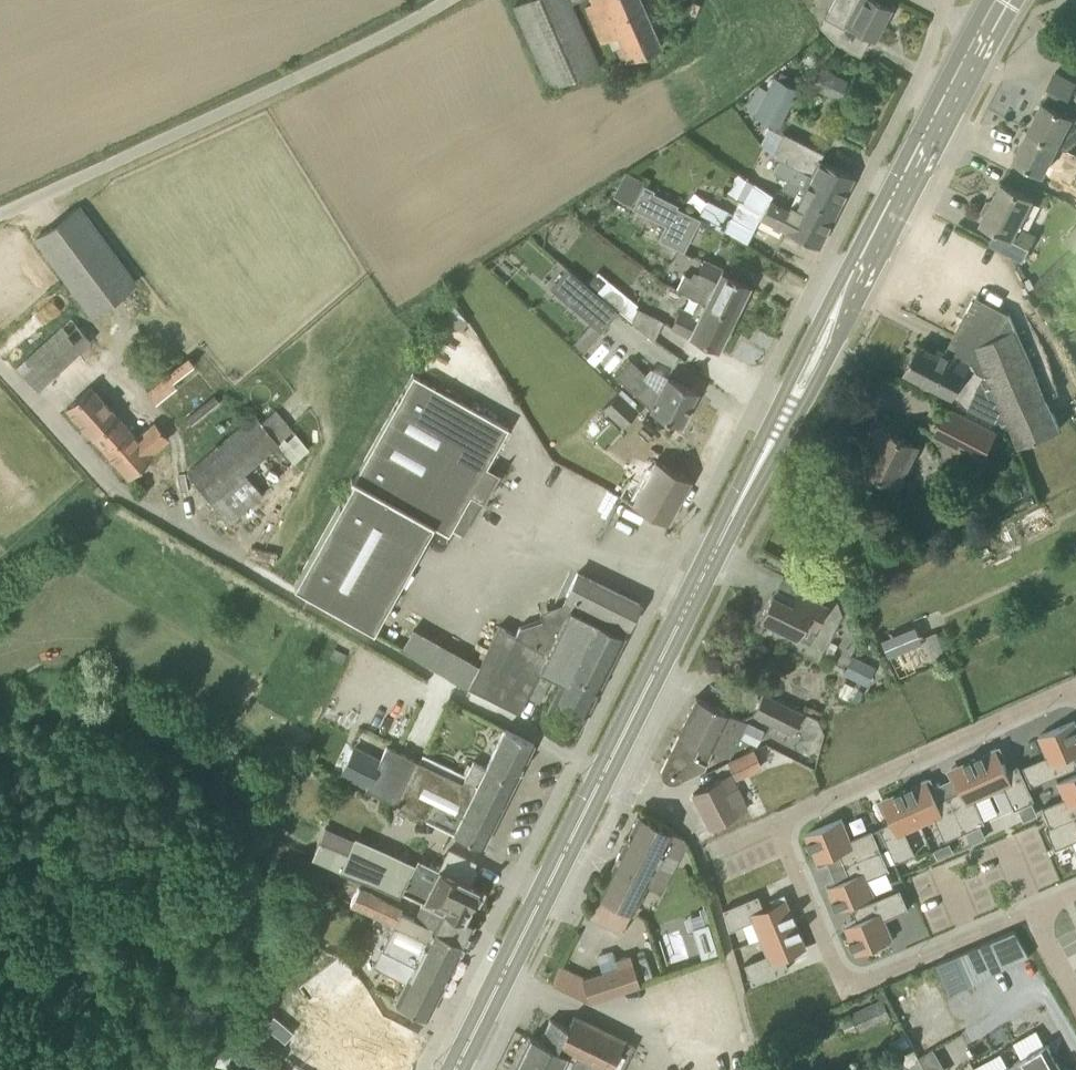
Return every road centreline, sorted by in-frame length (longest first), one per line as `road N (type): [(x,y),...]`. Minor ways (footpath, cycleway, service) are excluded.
road 1 (primary): [(456,1069),(795,400)]
road 2 (residential): [(1075,687),(777,821),(848,987)]
road 3 (residential): [(446,0),(0,216)]
road 4 (primary): [(850,292),(1003,0)]
road 5 (residential): [(848,987),(1027,915)]
road 6 (primary): [(850,292),(800,367),(795,400)]
road 7 (primary): [(795,400),(839,335),(850,292)]

